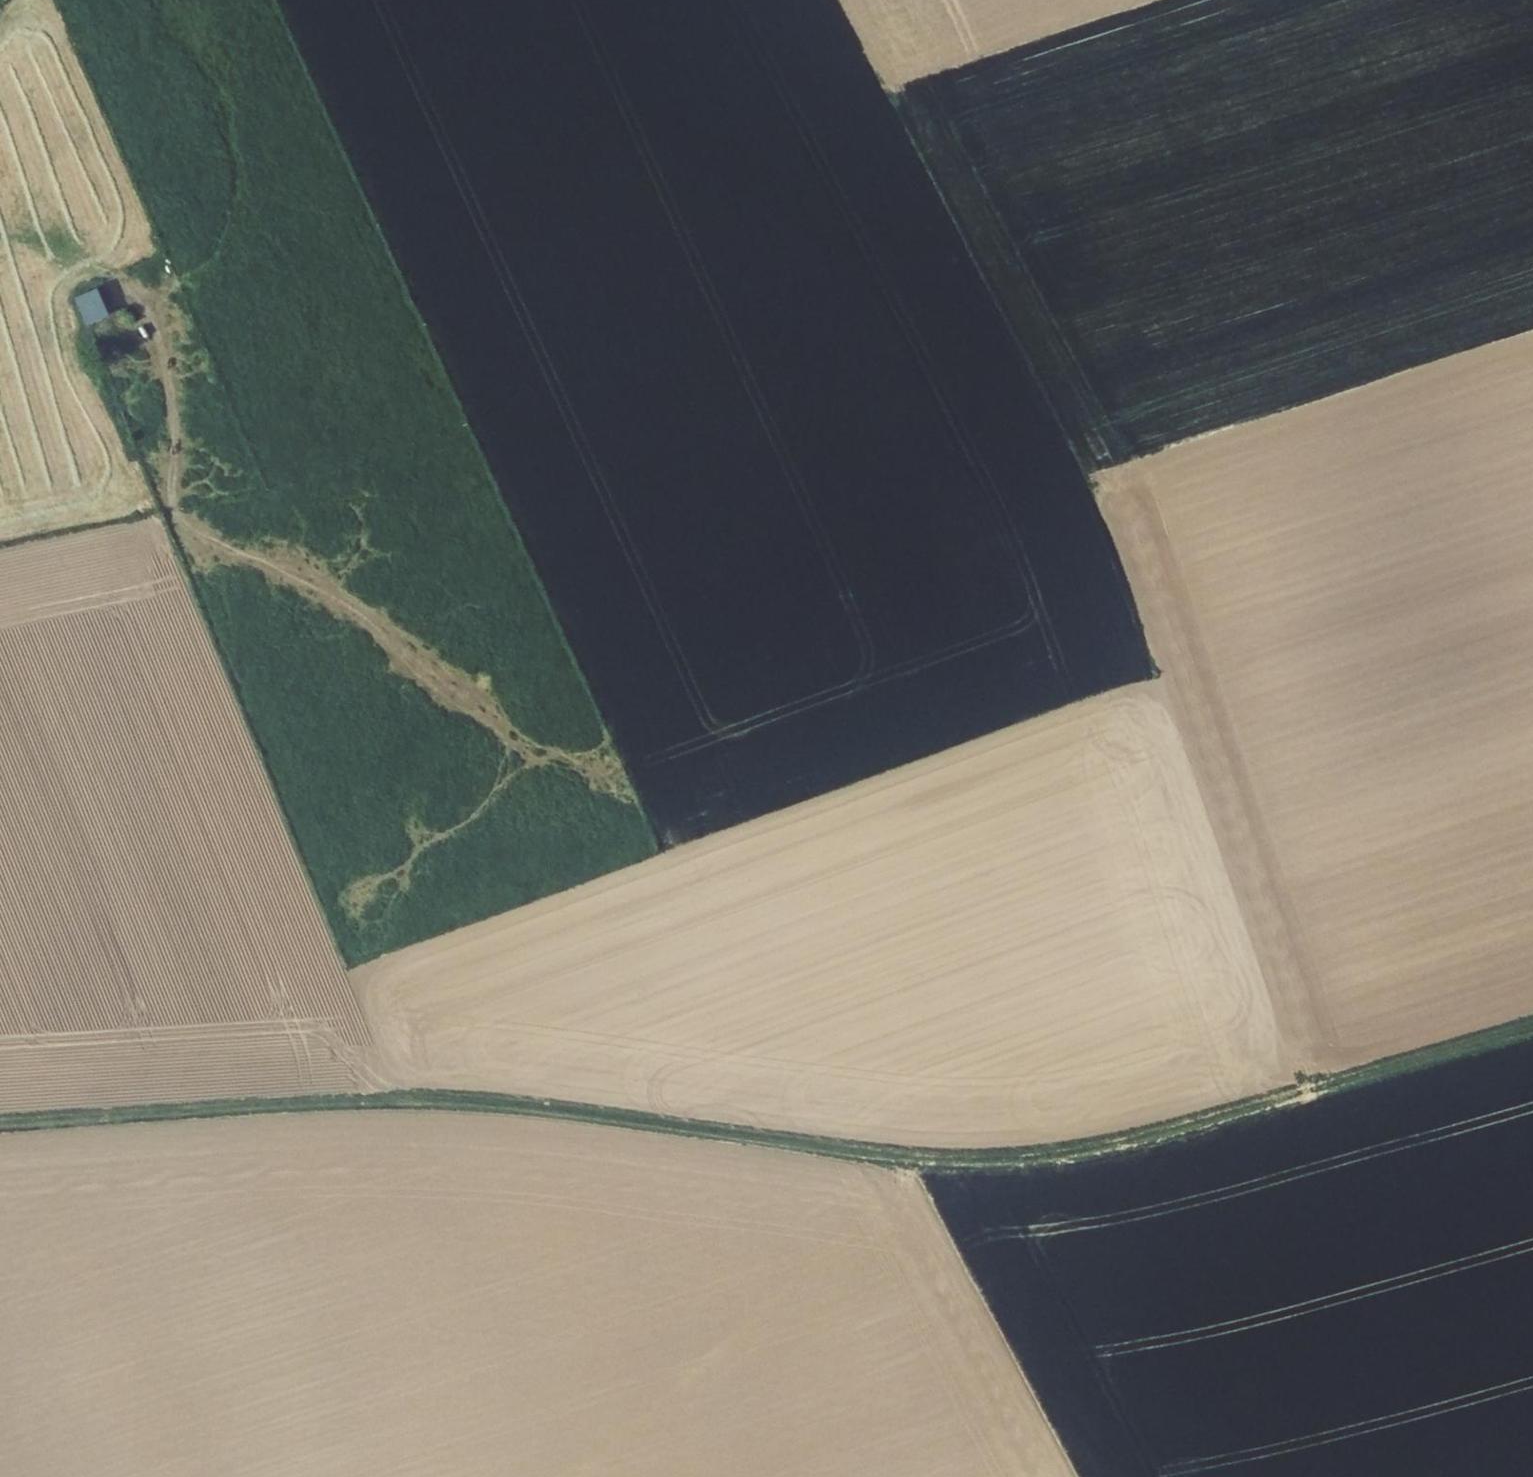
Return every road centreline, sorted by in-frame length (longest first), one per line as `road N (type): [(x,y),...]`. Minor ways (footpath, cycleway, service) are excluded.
road 1 (track): [(0,1109),(466,1086),(961,1151),(1079,1140),(1532,1012)]

